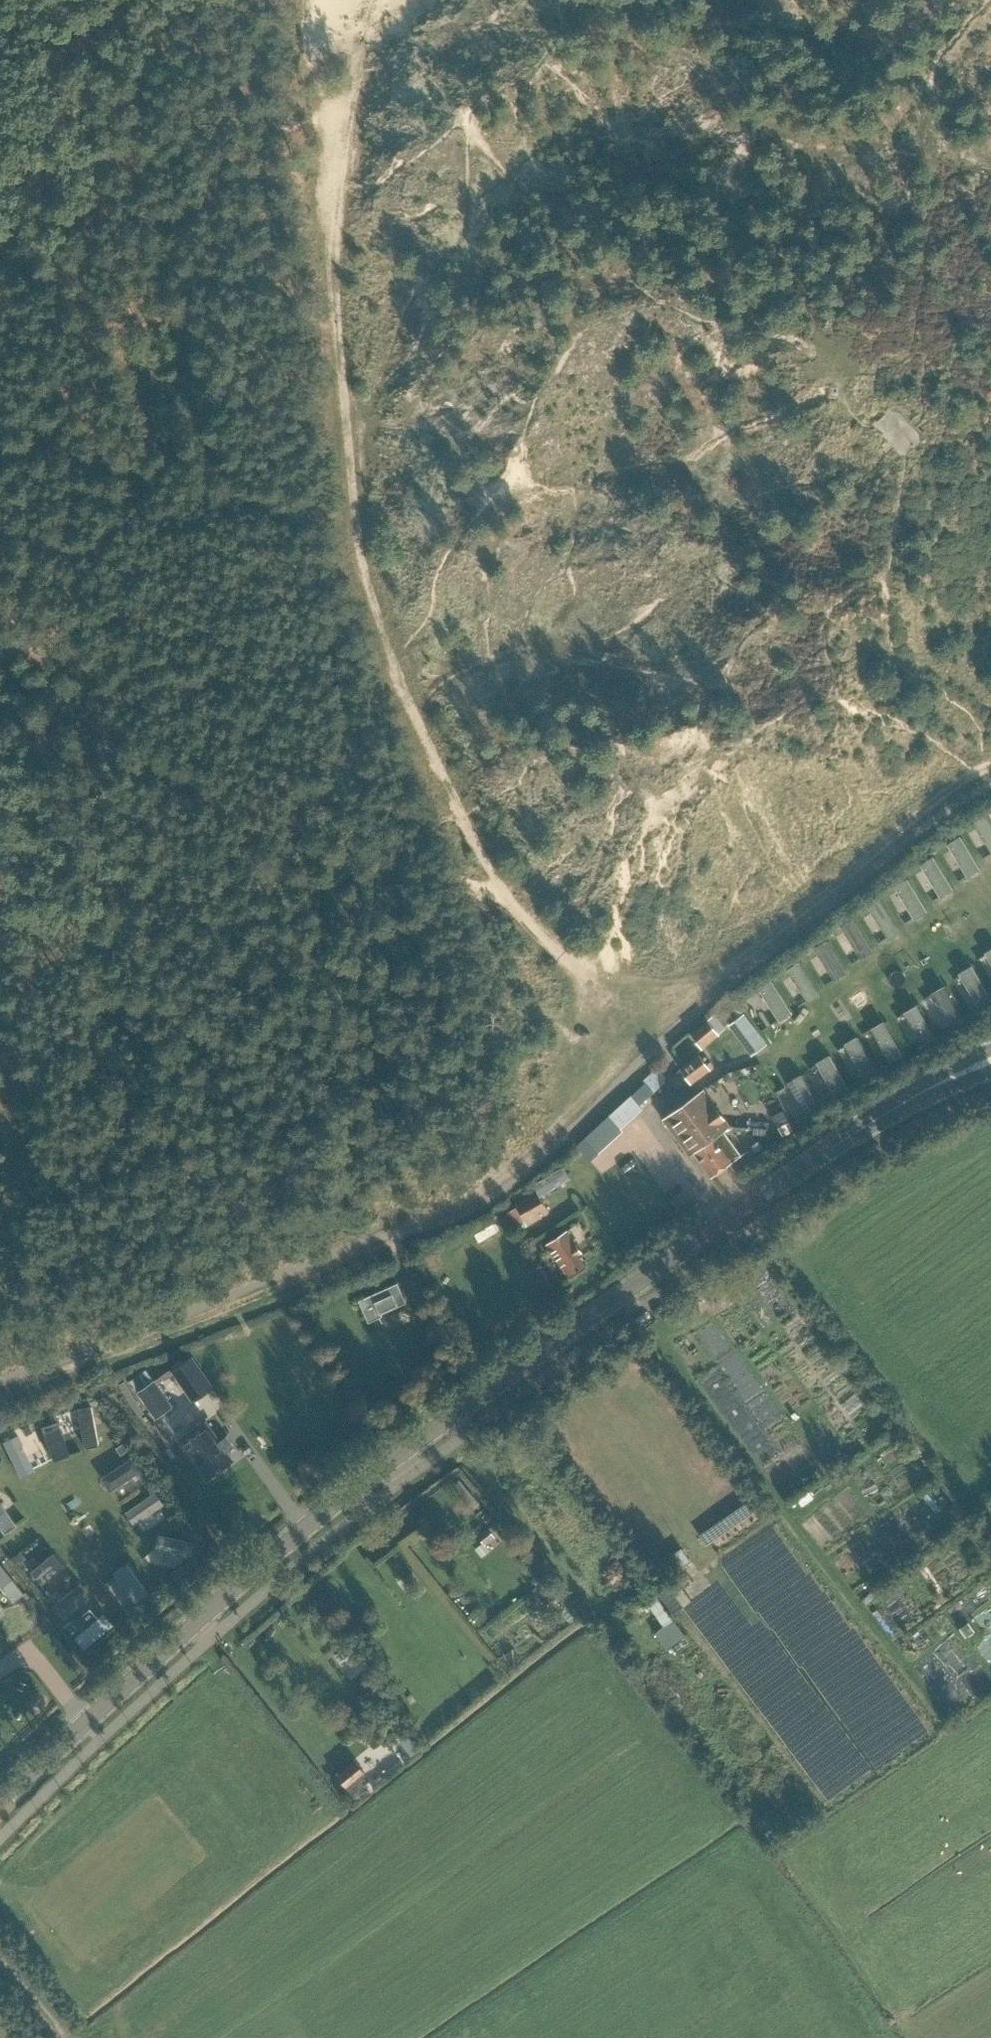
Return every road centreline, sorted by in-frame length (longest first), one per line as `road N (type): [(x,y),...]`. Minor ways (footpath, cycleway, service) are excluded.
road 1 (track): [(990,764),(934,799),(674,1013),(477,1192),(341,1261),(0,1395)]
road 2 (tertiary): [(0,1807),(255,1570),(402,1451),(926,1089)]
road 3 (track): [(448,1419),(597,1615),(661,1650),(705,1689)]
road 4 (track): [(543,1351),(714,1566)]
road 5 (track): [(0,1077),(12,1123),(13,1176),(0,1218)]

